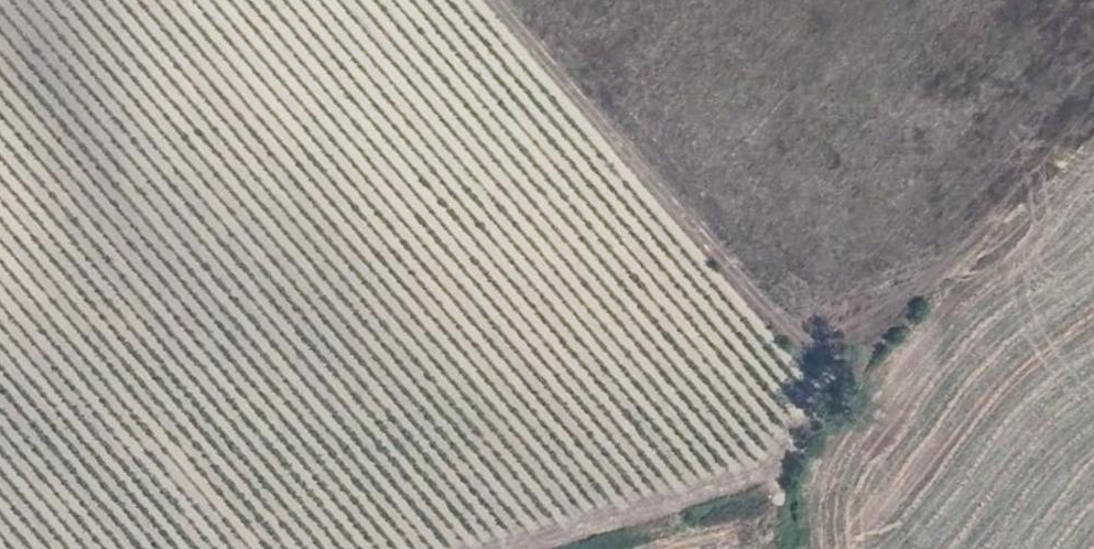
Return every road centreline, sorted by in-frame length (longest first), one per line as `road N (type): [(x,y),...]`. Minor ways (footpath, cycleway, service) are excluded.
road 1 (track): [(510,0),(837,380),(781,498)]

